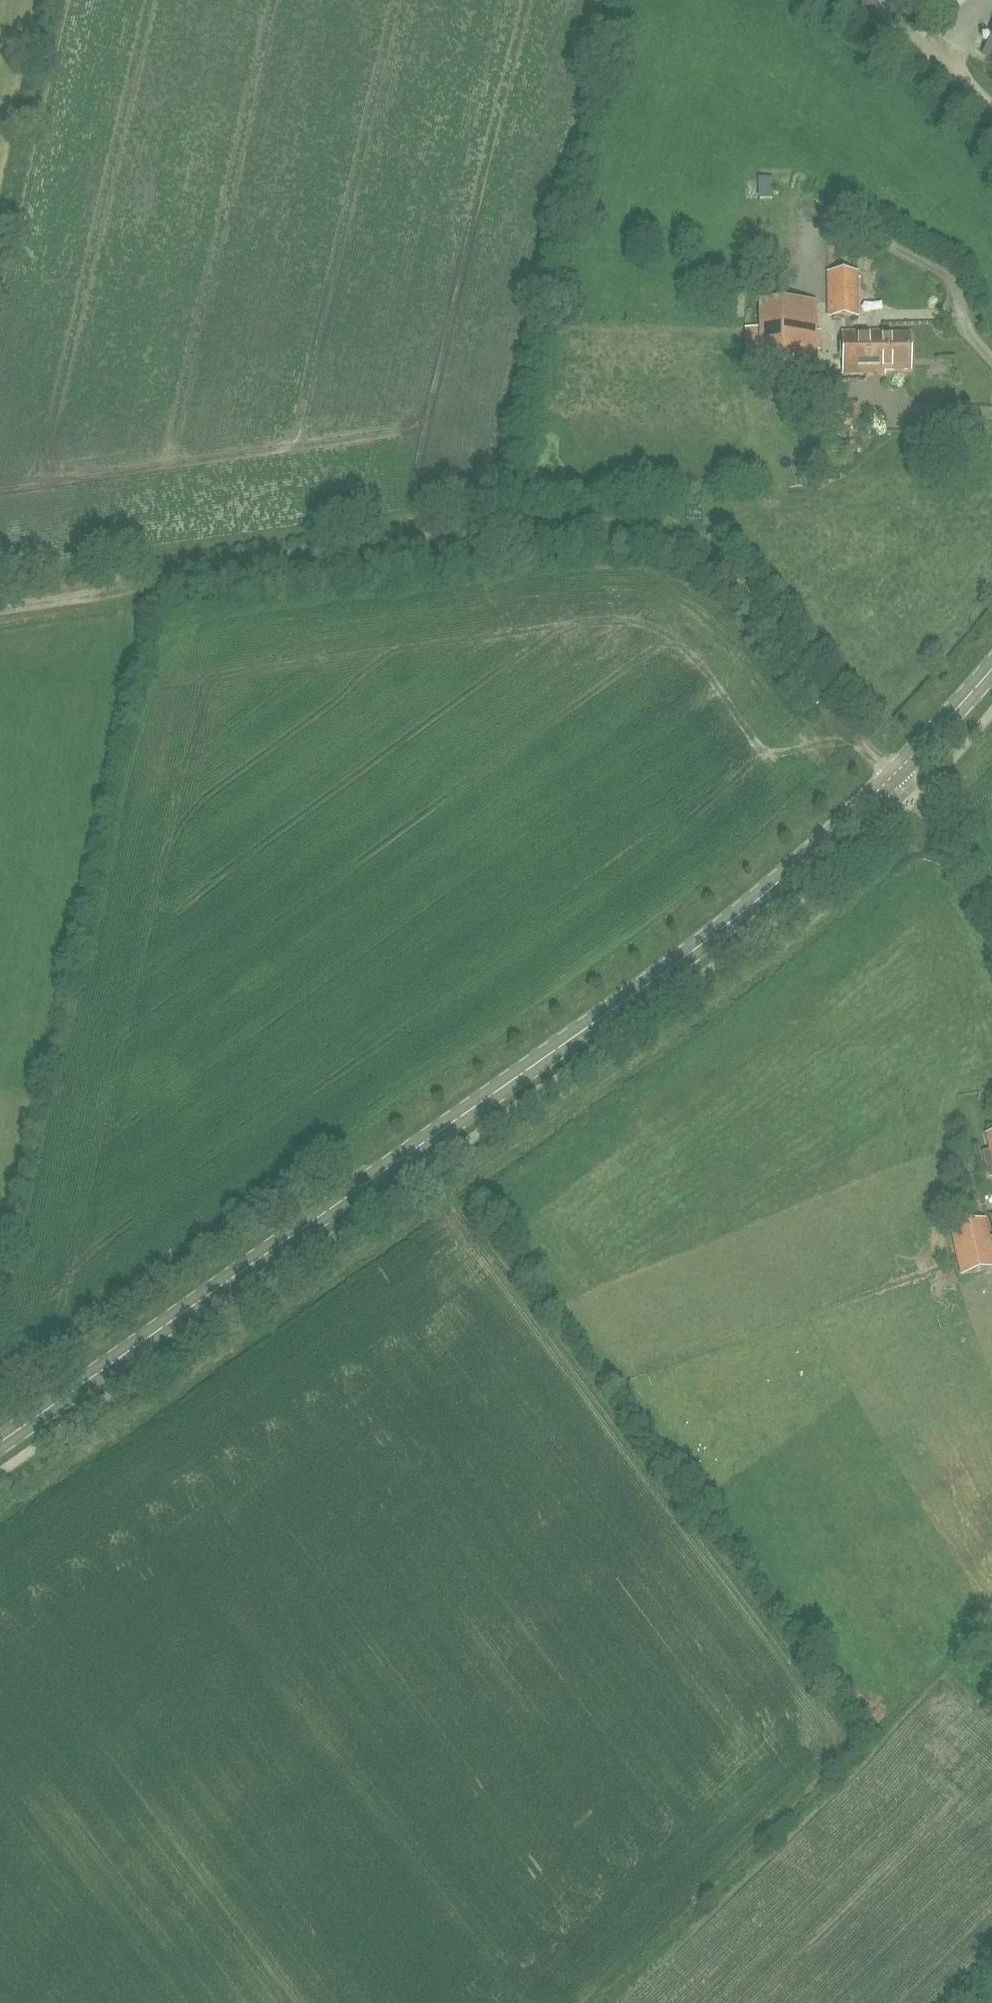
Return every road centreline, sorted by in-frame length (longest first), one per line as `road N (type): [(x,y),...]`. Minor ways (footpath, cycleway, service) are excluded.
road 1 (secondary): [(0,1445),(676,966),(888,780)]
road 2 (track): [(888,780),(709,565),(630,530),(0,630)]
road 3 (track): [(865,0),(991,107)]
road 4 (unclassified): [(991,905),(888,780)]
road 5 (secondary): [(888,780),(991,666)]

